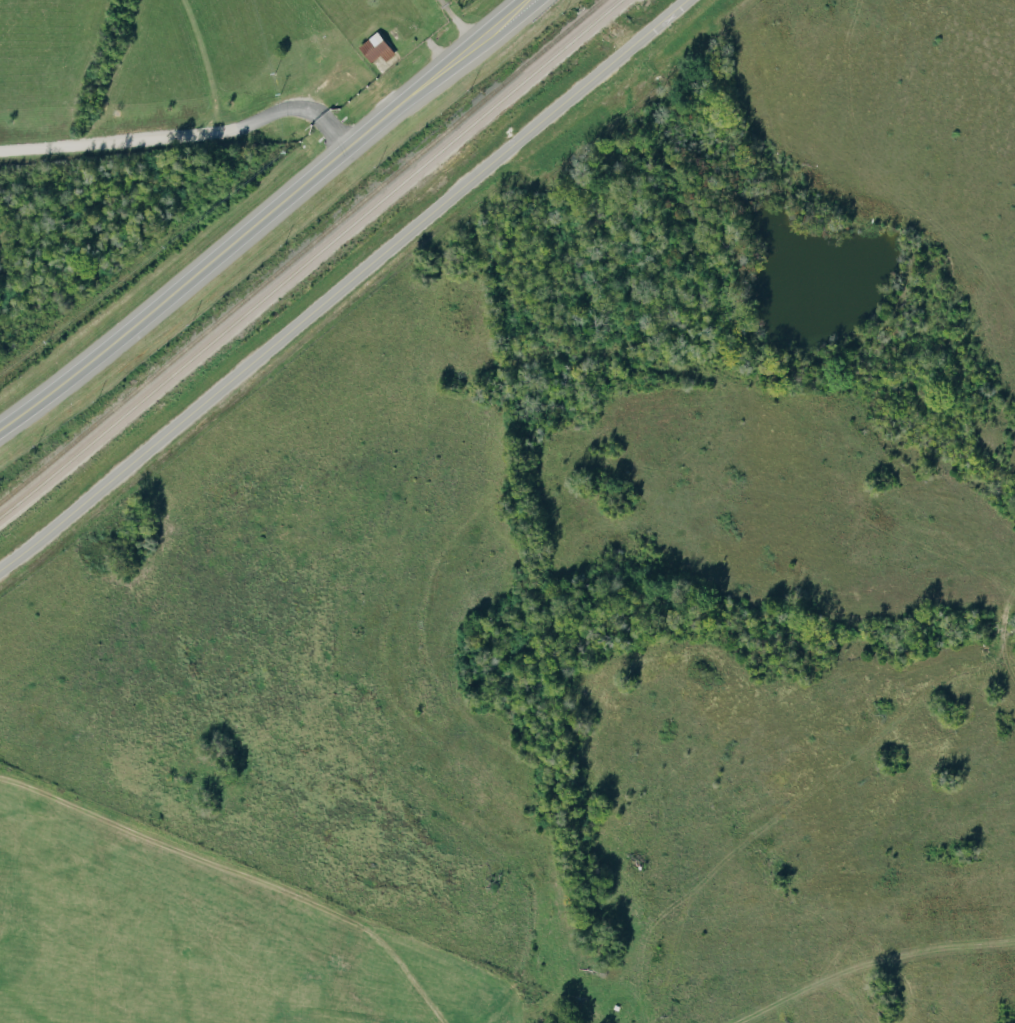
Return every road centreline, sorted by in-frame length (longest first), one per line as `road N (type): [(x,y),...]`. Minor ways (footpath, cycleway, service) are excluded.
road 1 (residential): [(689,0),(0,576)]
road 2 (primary): [(527,0),(0,429)]

